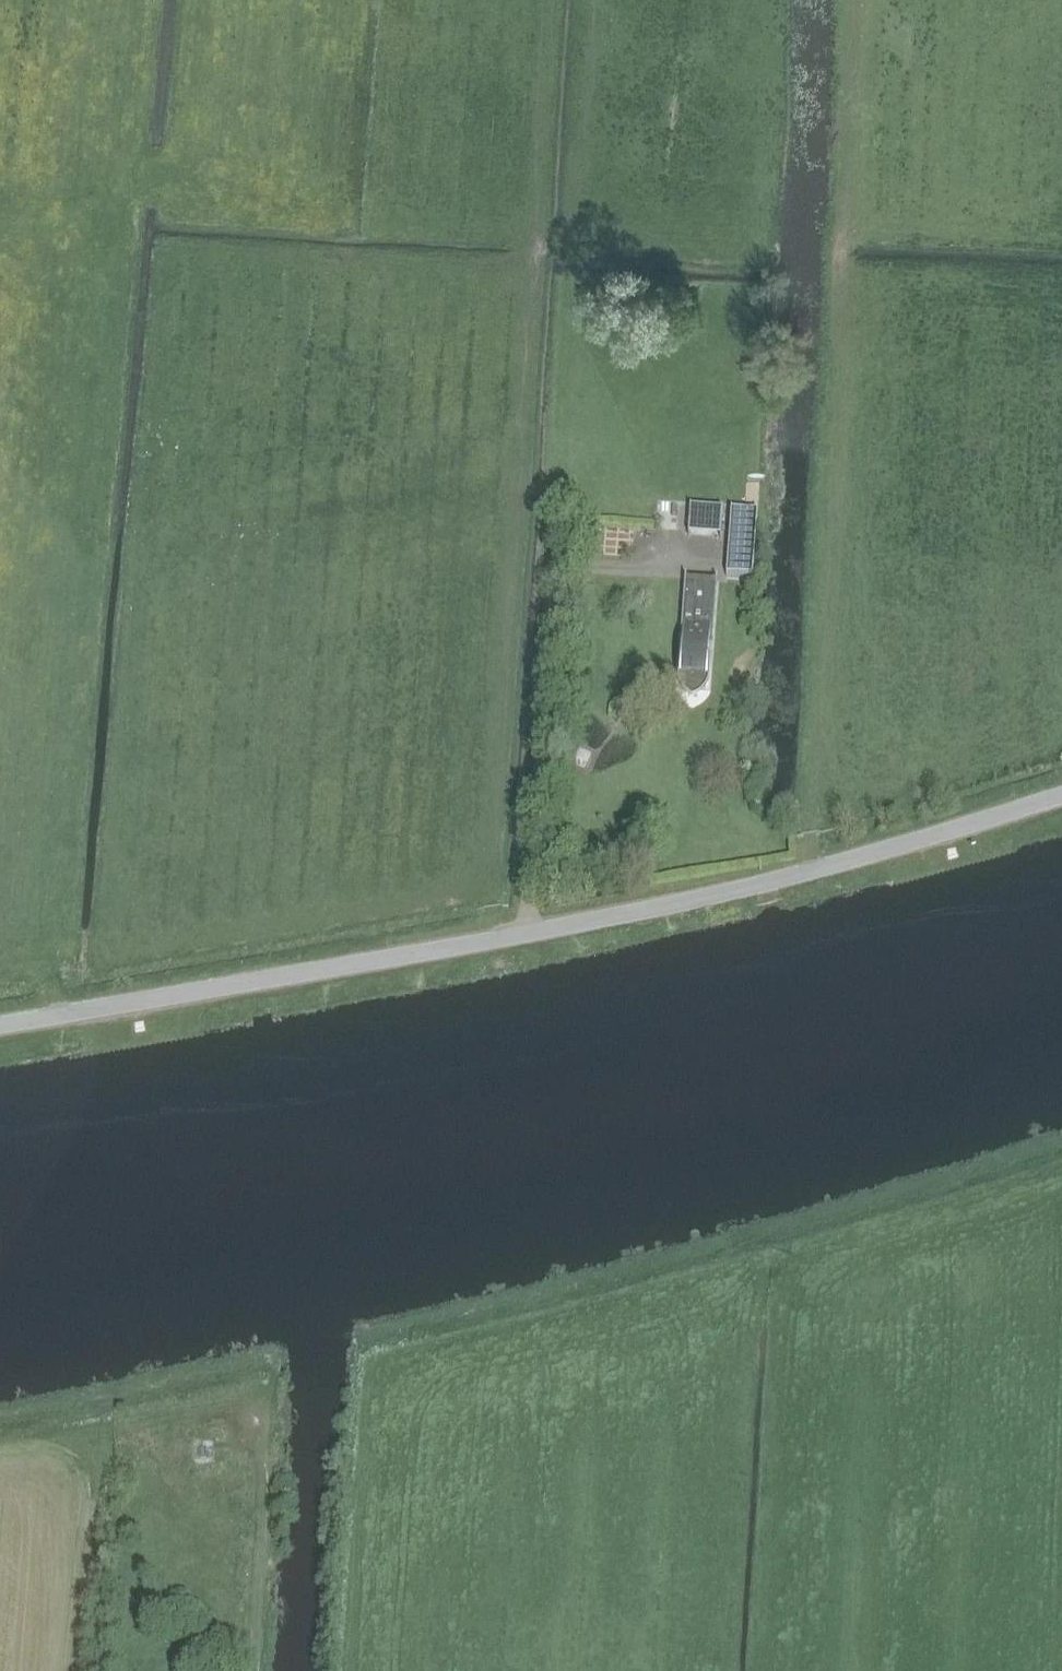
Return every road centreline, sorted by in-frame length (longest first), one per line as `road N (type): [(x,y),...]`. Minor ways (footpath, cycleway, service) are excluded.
road 1 (unclassified): [(0,1028),(630,920),(1061,798)]

